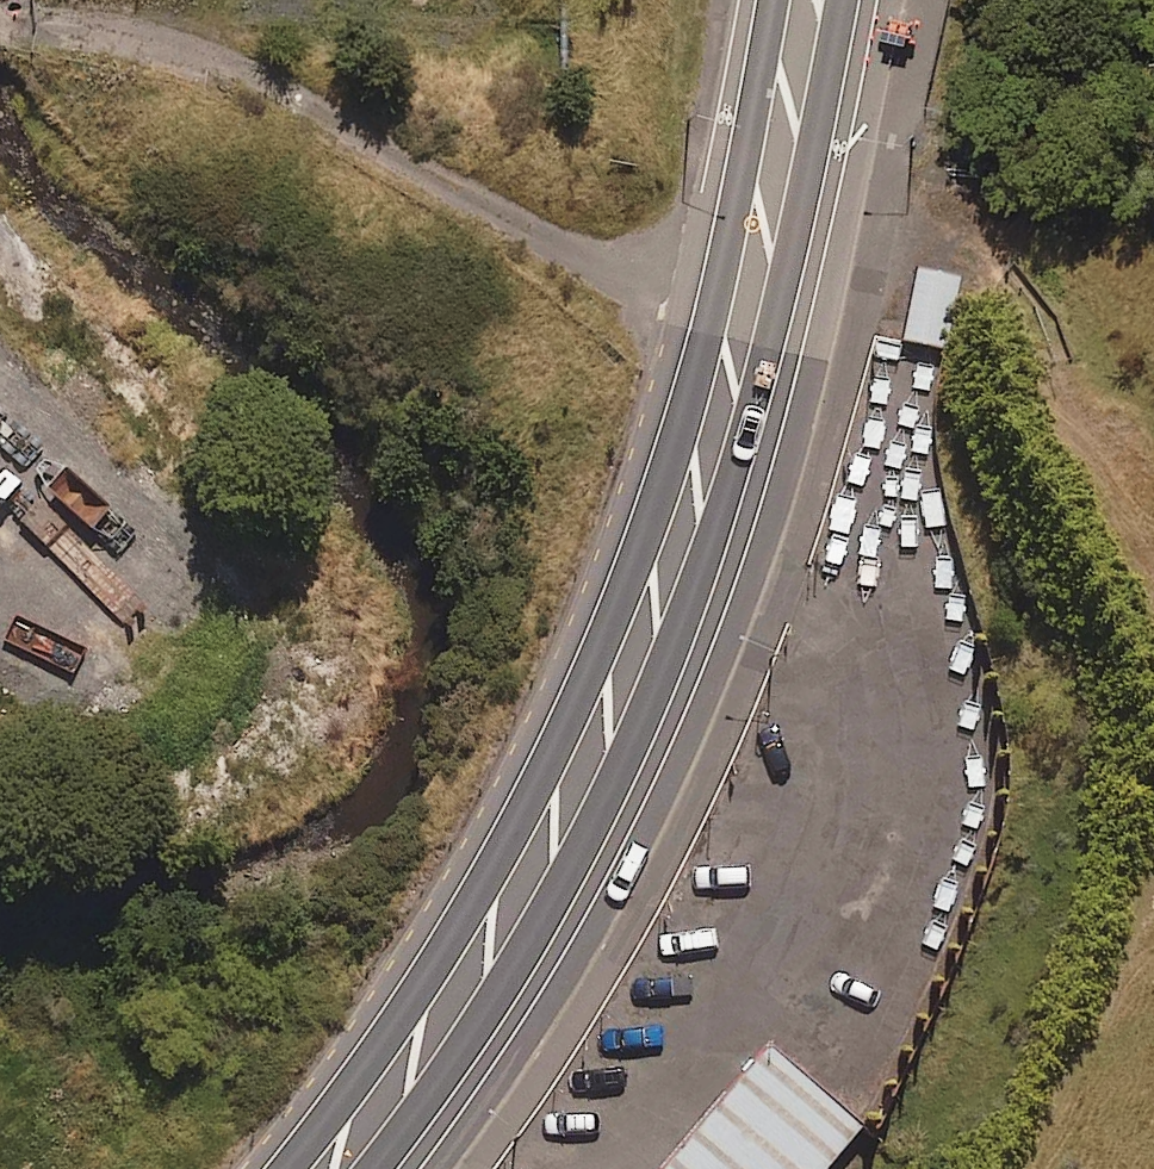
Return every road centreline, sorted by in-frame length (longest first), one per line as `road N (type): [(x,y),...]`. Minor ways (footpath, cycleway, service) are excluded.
road 1 (secondary): [(290,1168),(358,1090),(484,901),(583,712),(643,549),(718,274),(771,0)]
road 2 (secondary): [(841,0),(777,311),(707,565),(597,814),(464,1049),(368,1168)]
road 3 (track): [(155,41),(232,11),(325,2),(471,27),(707,49),(1153,70)]
road 4 (track): [(155,41),(338,122),(573,255),(718,274)]
road 5 (track): [(0,26),(155,41)]

